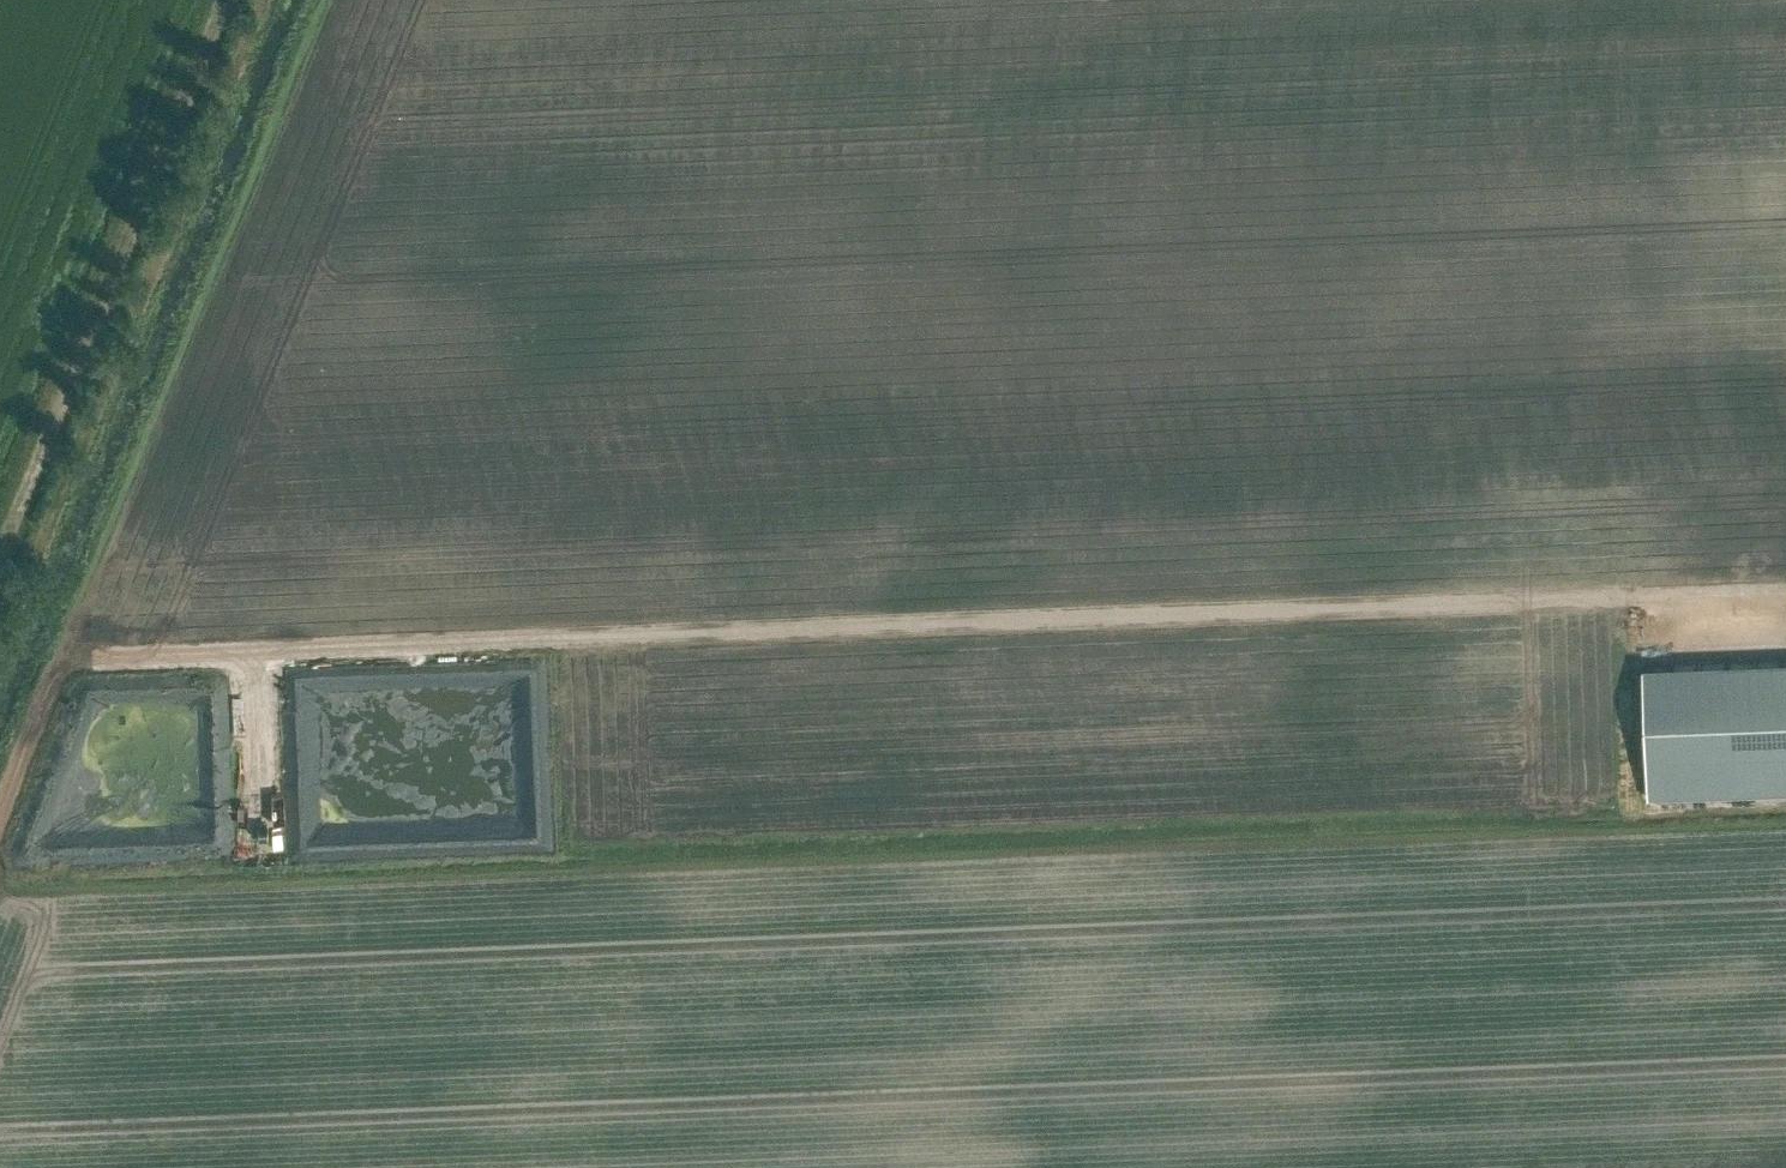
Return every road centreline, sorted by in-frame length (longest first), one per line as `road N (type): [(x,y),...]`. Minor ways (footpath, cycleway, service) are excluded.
road 1 (track): [(230,0),(0,568)]
road 2 (track): [(61,660),(0,810)]

